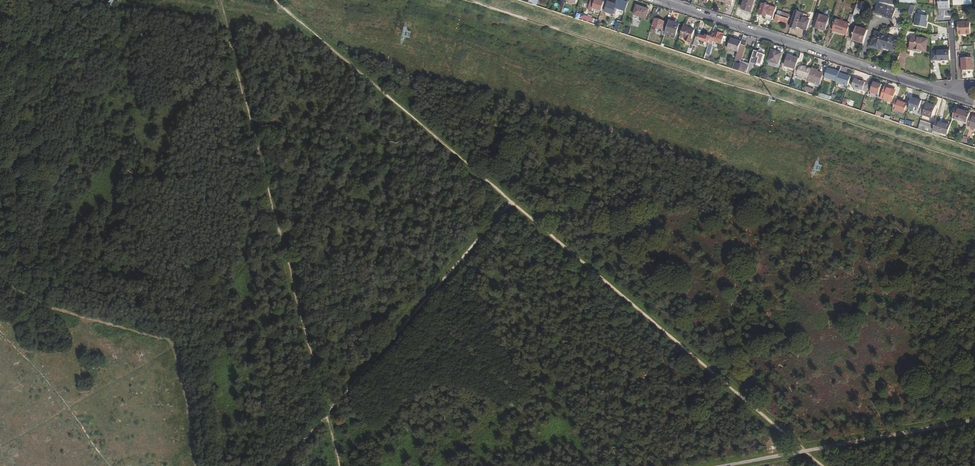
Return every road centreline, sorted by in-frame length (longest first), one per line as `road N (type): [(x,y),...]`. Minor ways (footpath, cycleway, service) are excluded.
road 1 (track): [(275,0),(822,465)]
road 2 (track): [(115,4),(422,46),(470,30),(490,8)]
road 3 (track): [(282,465),(512,202)]
road 4 (residential): [(957,97),(662,0)]
road 5 (track): [(774,98),(490,8)]
road 6 (track): [(721,465),(974,420)]

